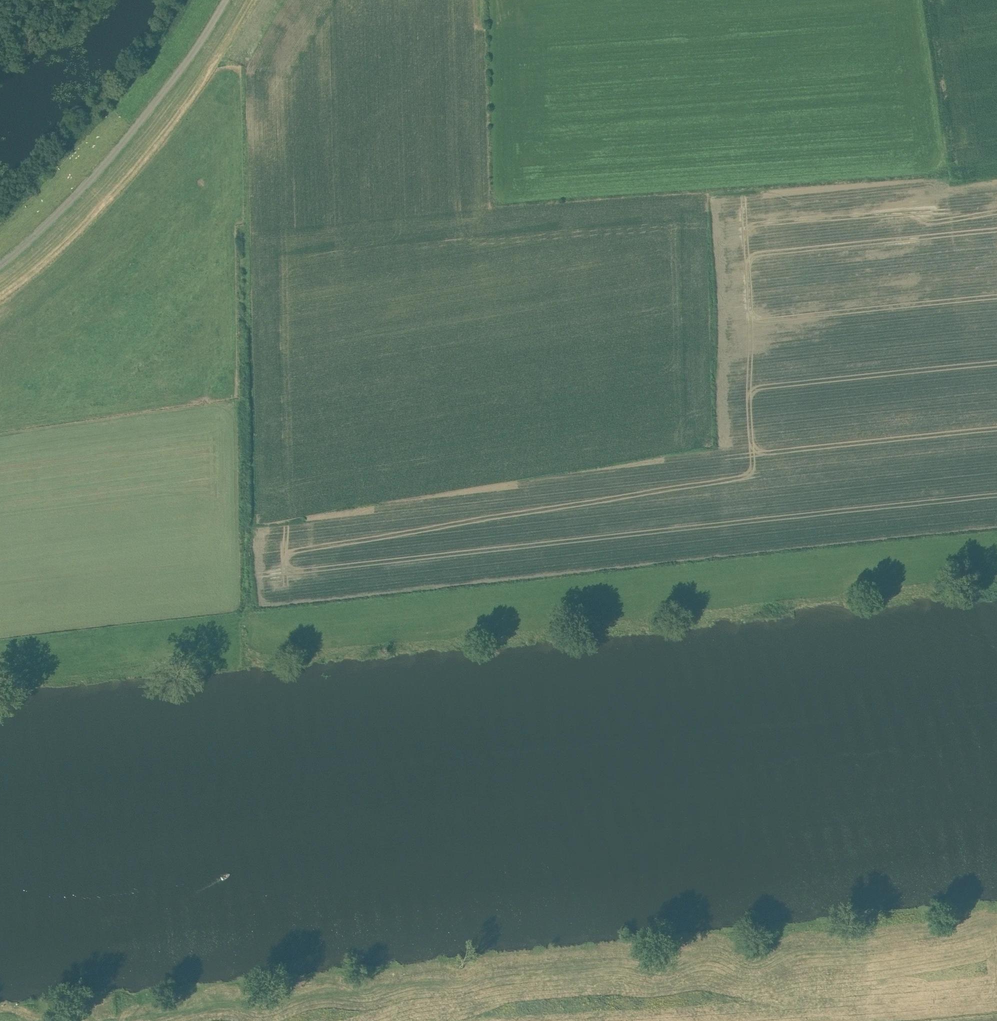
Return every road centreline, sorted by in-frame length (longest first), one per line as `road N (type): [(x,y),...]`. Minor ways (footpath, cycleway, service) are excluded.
road 1 (unclassified): [(0,266),(119,149),(226,0)]

